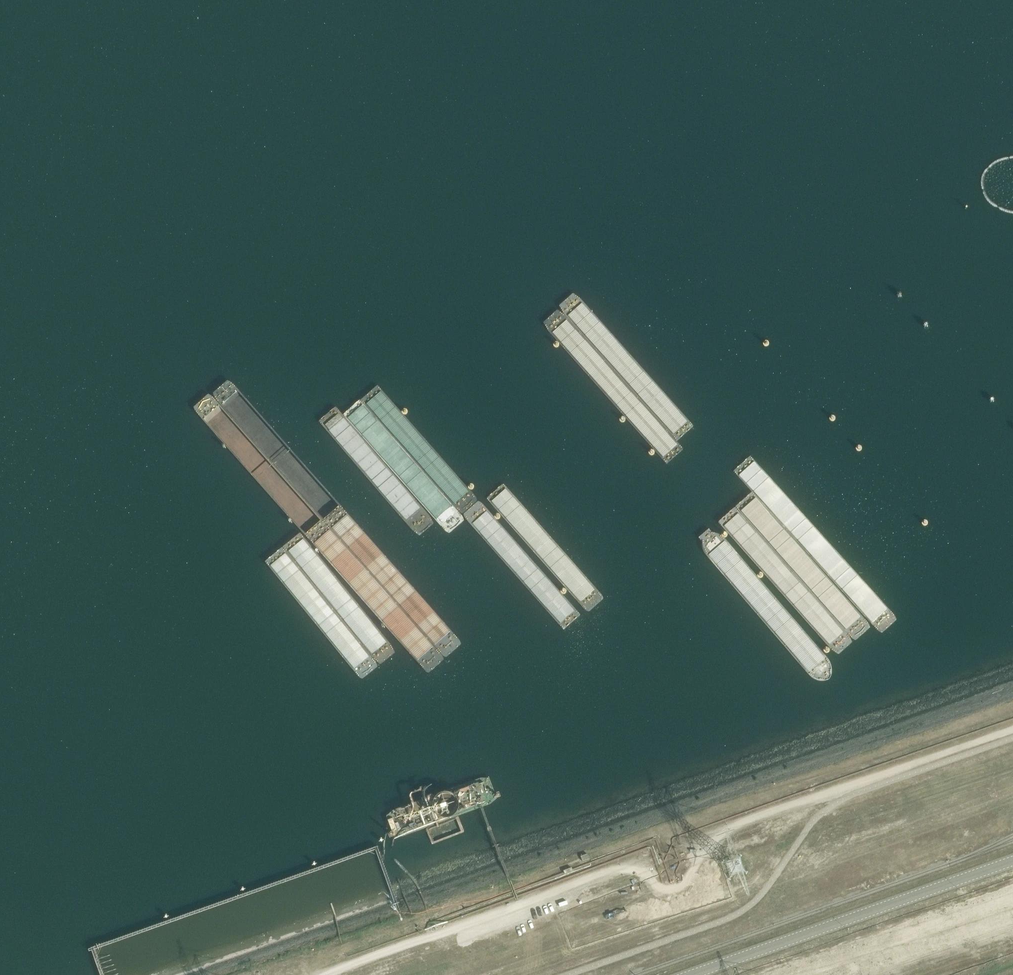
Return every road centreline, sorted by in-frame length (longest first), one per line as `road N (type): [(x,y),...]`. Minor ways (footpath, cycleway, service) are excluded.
road 1 (unclassified): [(1012,861),(691,974)]

